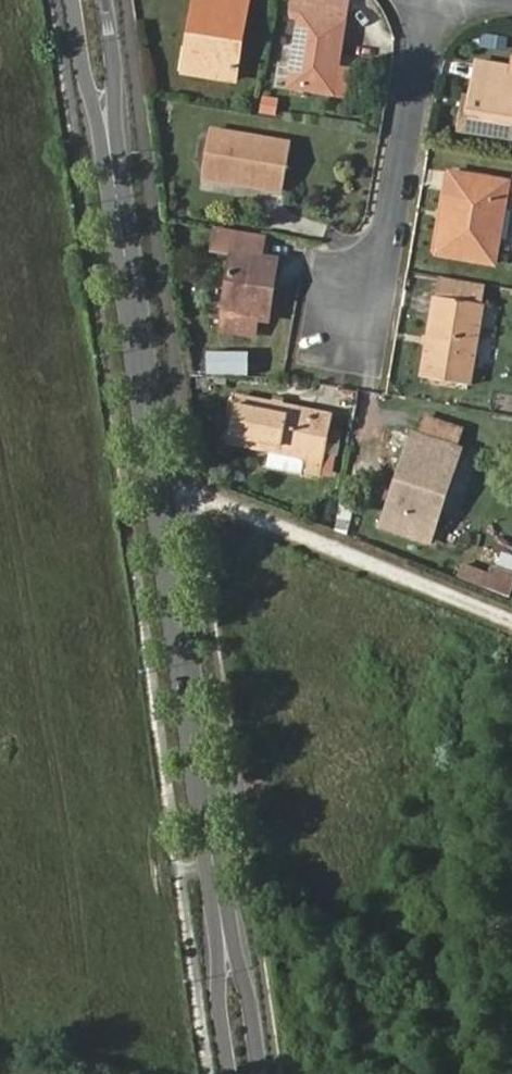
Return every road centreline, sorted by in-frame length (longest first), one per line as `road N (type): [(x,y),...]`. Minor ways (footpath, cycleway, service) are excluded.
road 1 (tertiary): [(225,931),(113,154)]
road 2 (residential): [(343,322),(390,246),(434,0)]
road 3 (tertiary): [(74,0),(85,67),(113,154)]
road 4 (tertiary): [(113,154),(116,64),(106,0)]
road 5 (tertiary): [(261,1073),(248,988),(225,931)]
road 6 (tertiary): [(225,931),(221,1005),(231,1073)]

